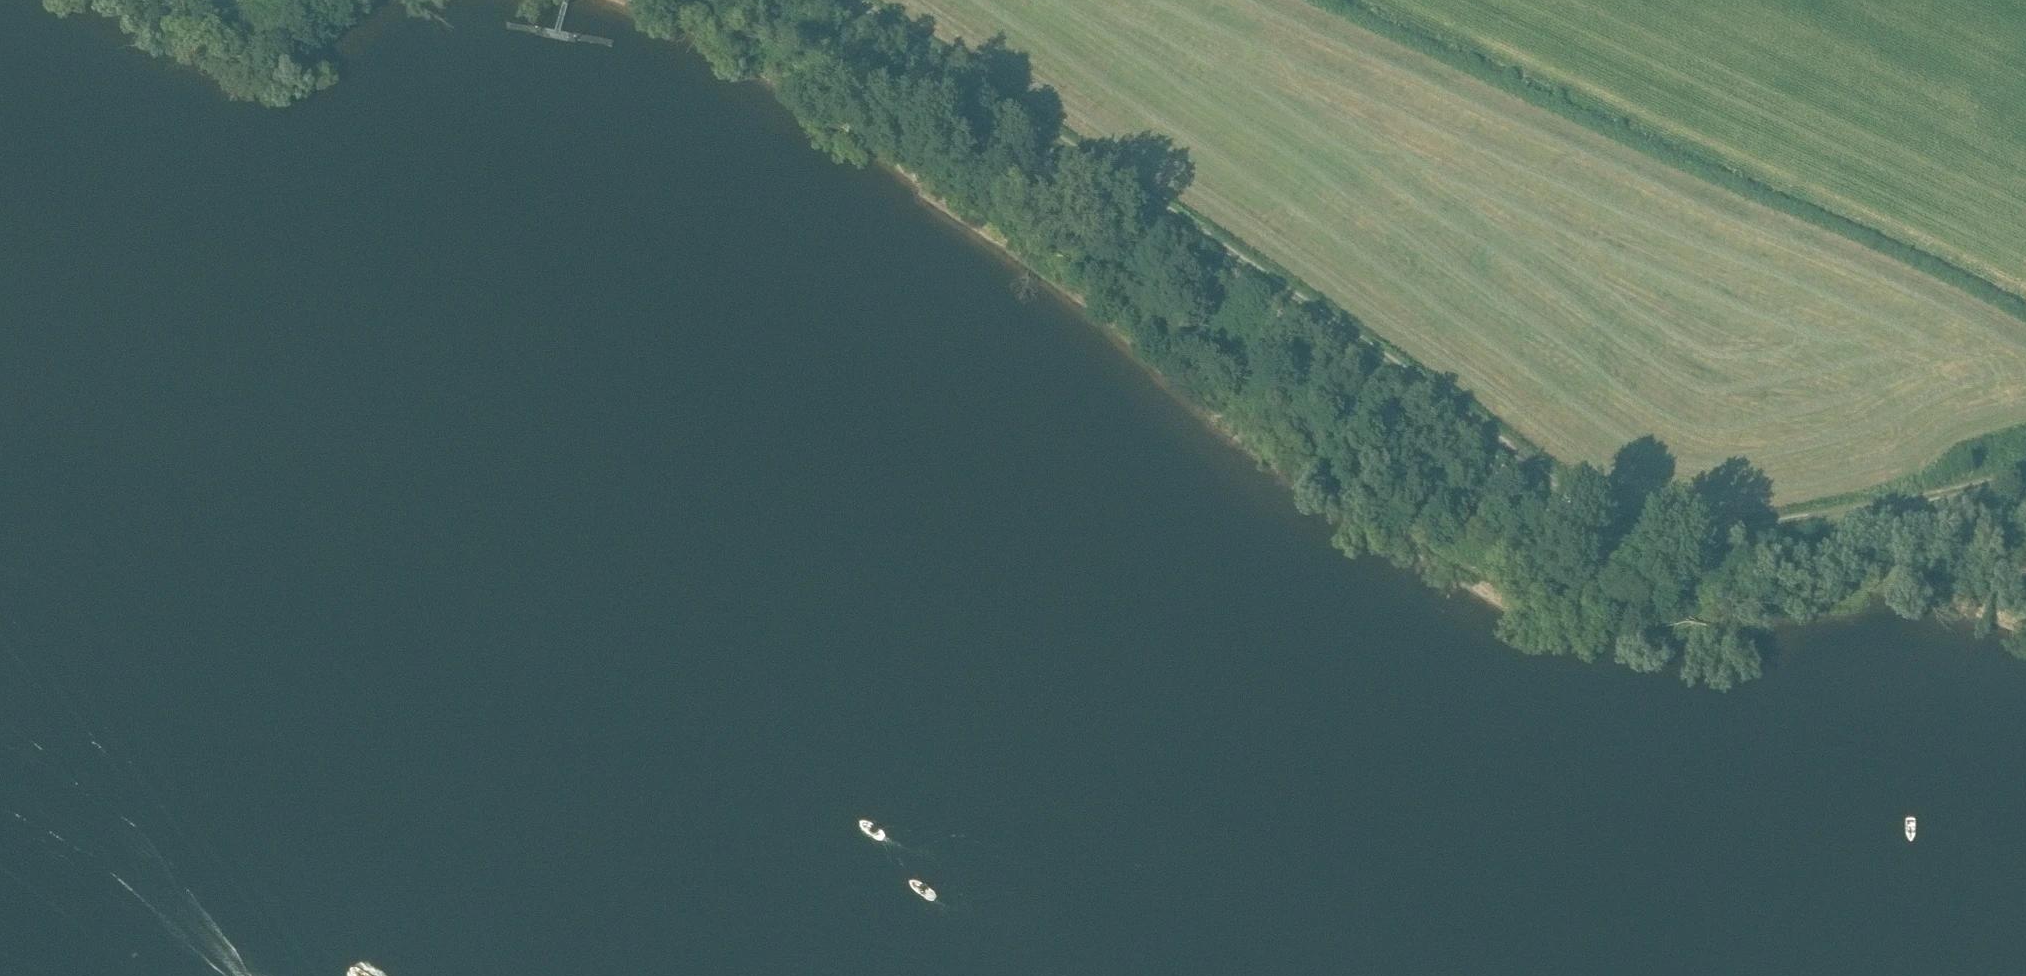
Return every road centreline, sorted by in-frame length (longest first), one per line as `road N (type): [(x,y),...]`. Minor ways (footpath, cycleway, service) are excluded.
road 1 (track): [(2025,473),(1679,535),(1620,536),(837,0)]

